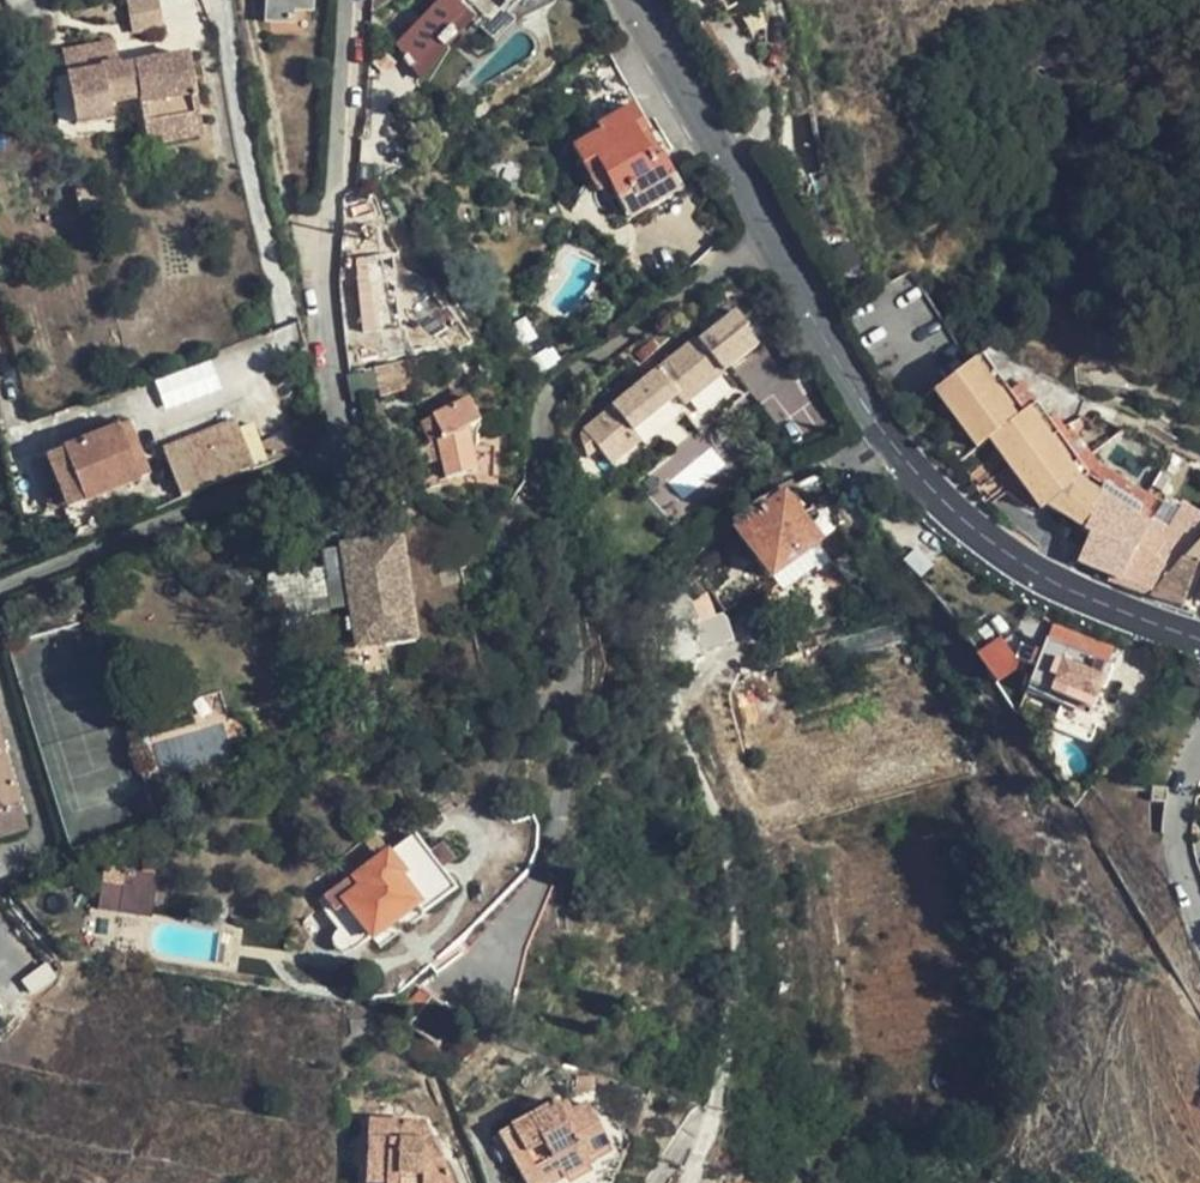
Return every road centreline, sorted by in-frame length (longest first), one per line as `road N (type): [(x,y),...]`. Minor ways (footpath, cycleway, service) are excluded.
road 1 (tertiary): [(630,0),(826,343),(917,477),(986,544),(1062,588),(1199,637)]
road 2 (residential): [(346,0),(328,266),(335,440)]
road 3 (residential): [(219,0),(280,320)]

